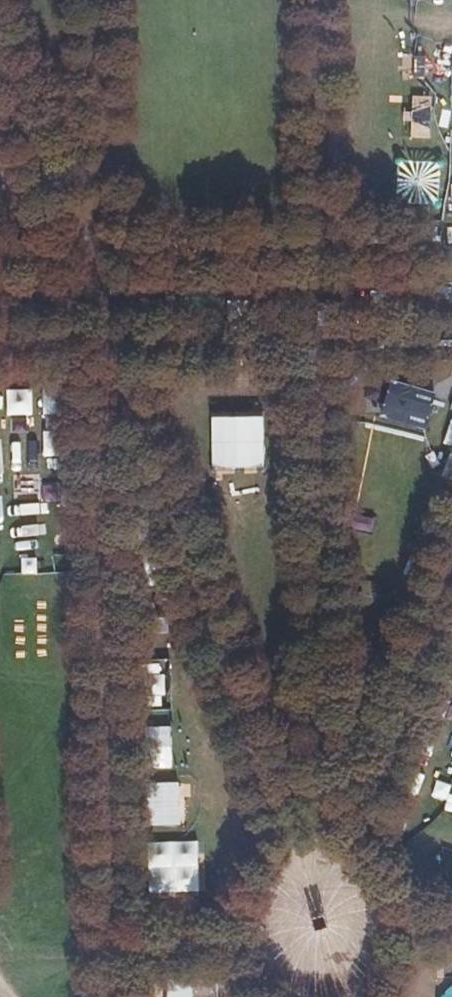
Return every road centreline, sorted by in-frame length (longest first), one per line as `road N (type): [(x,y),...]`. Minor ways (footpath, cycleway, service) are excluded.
road 1 (track): [(342,996),(0,46)]

